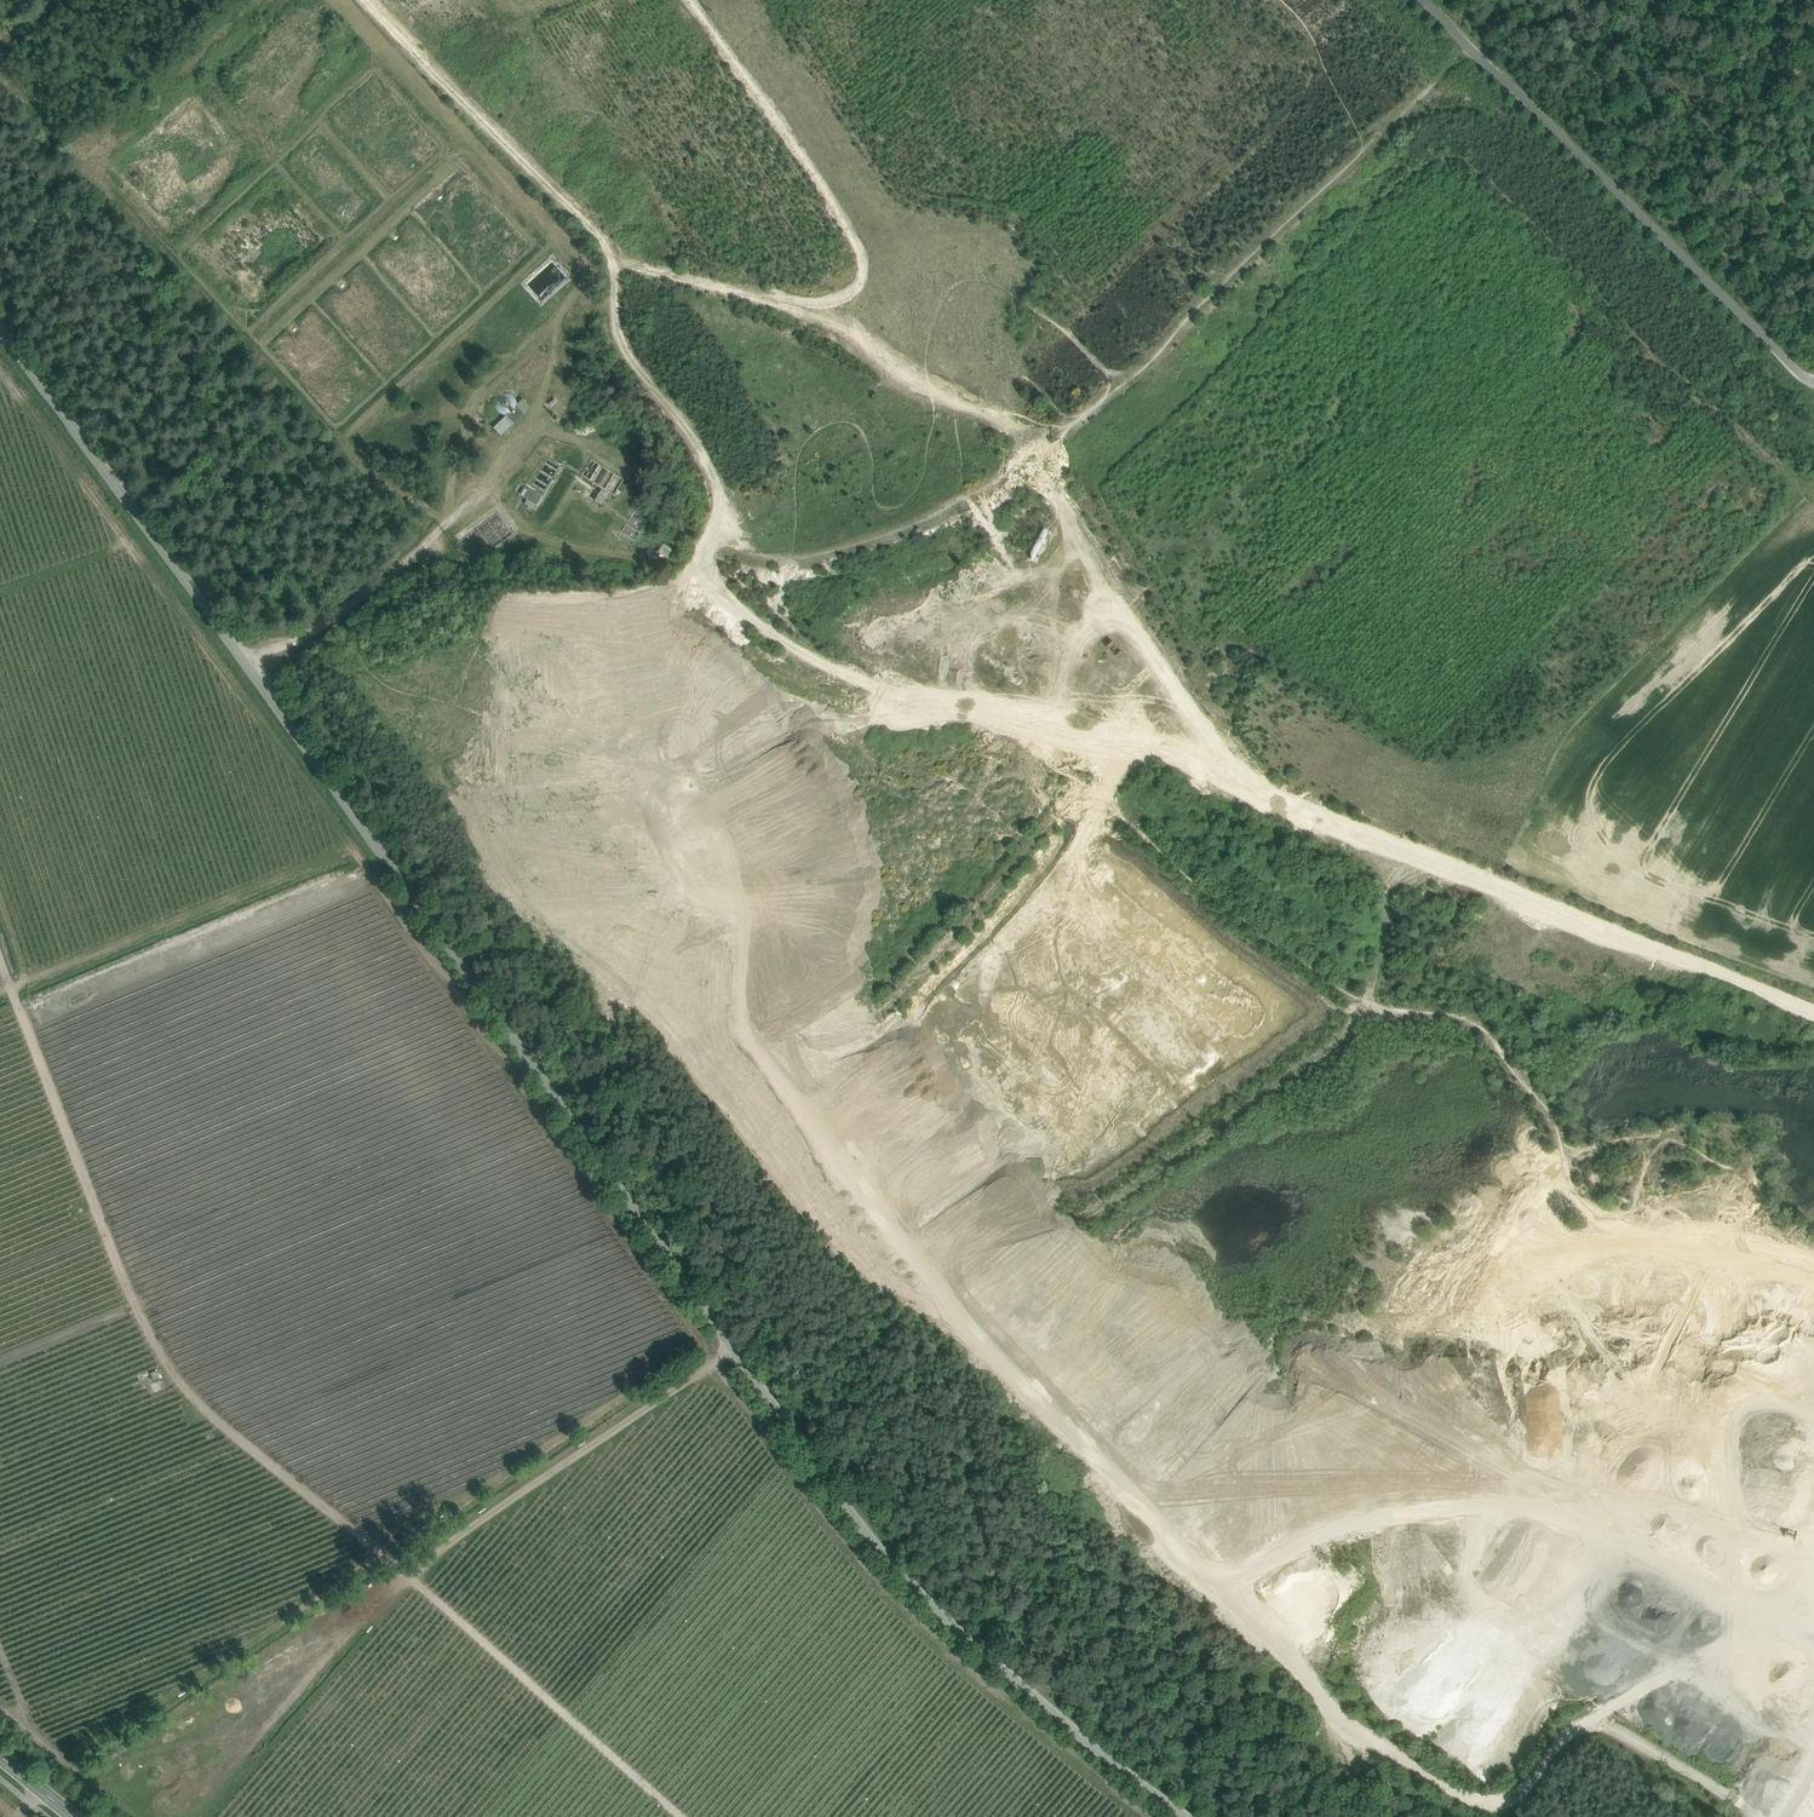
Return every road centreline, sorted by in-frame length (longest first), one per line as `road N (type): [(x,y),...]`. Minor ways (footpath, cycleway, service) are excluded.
road 1 (unclassified): [(1187,1816),(1005,1671),(917,1589),(835,1490),(0,322)]
road 2 (track): [(1813,382),(1424,0)]
road 3 (track): [(640,483),(594,446),(550,431),(517,447),(430,542),(367,598),(295,643),(239,653)]

